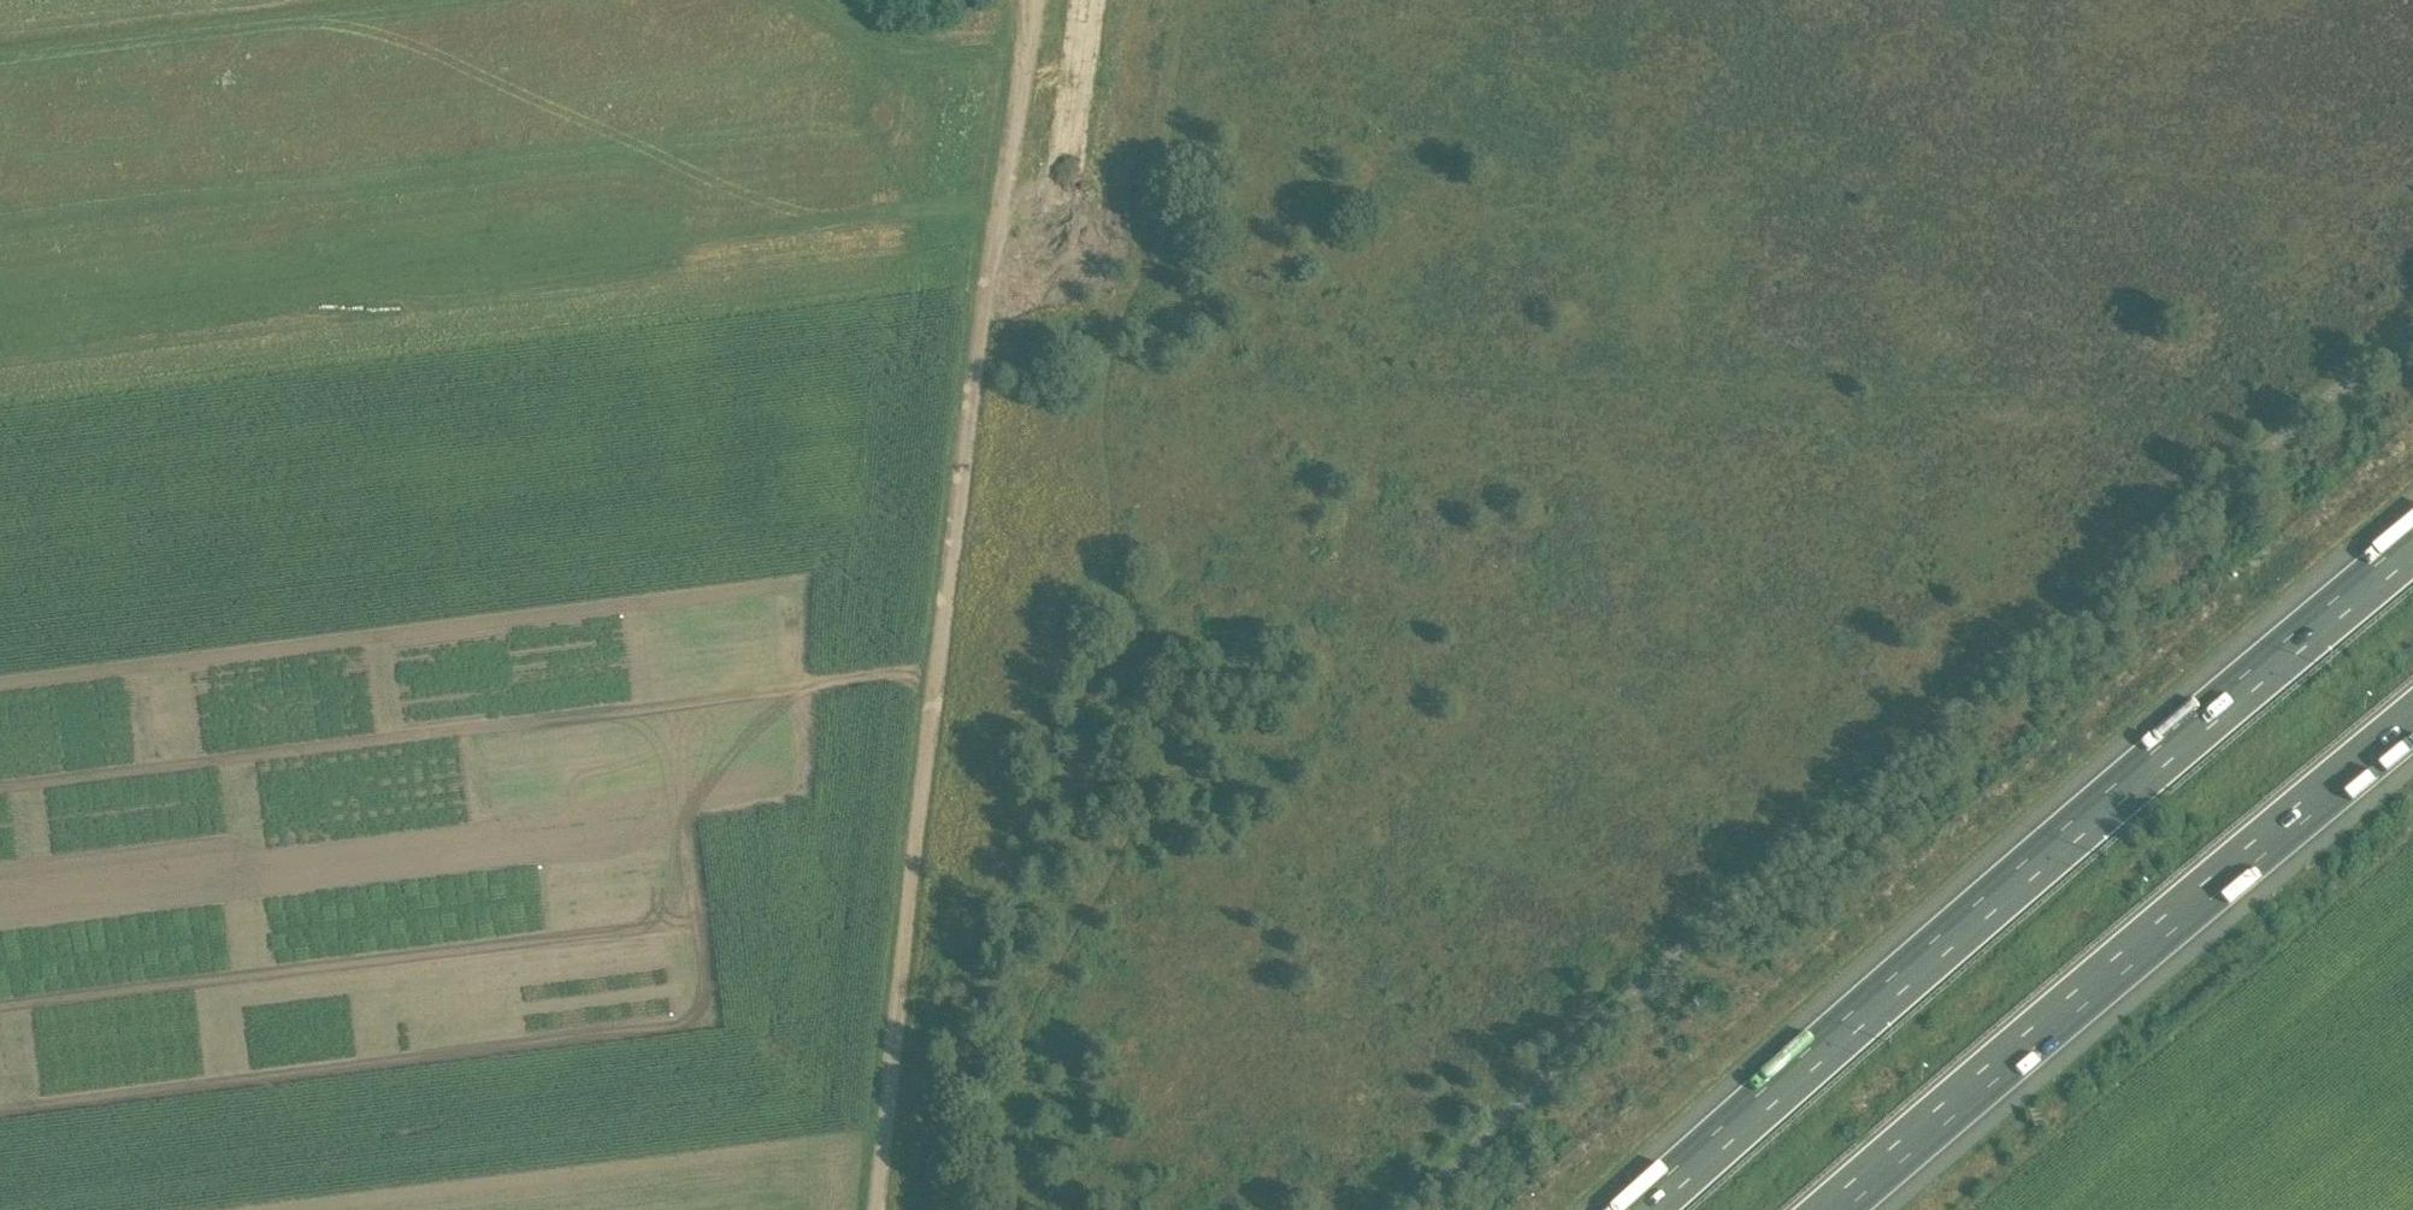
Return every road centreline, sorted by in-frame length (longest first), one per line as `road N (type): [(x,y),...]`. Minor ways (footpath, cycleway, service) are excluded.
road 1 (track): [(1027,0),(874,1209)]
road 2 (motorway): [(2412,544),(2037,850),(1633,1209)]
road 3 (motorway): [(1843,1209),(2412,728)]

